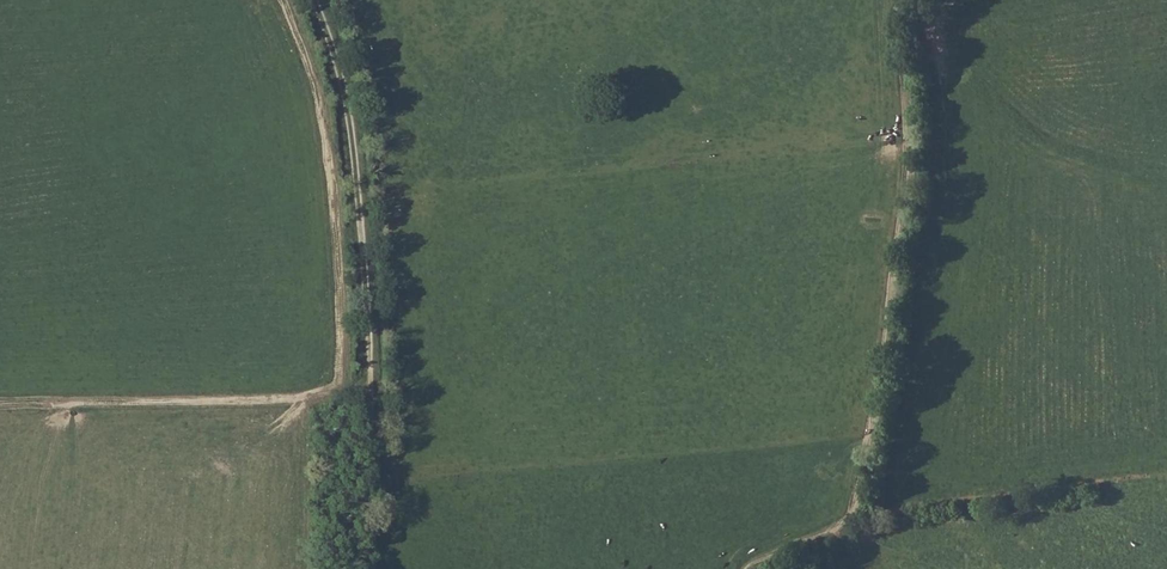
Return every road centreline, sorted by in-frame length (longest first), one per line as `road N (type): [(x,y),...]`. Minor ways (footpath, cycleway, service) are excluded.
road 1 (track): [(361,568),(372,470),(364,251),(346,106),(313,0)]
road 2 (track): [(911,0),(902,28),(910,145),(898,267),(846,527)]

